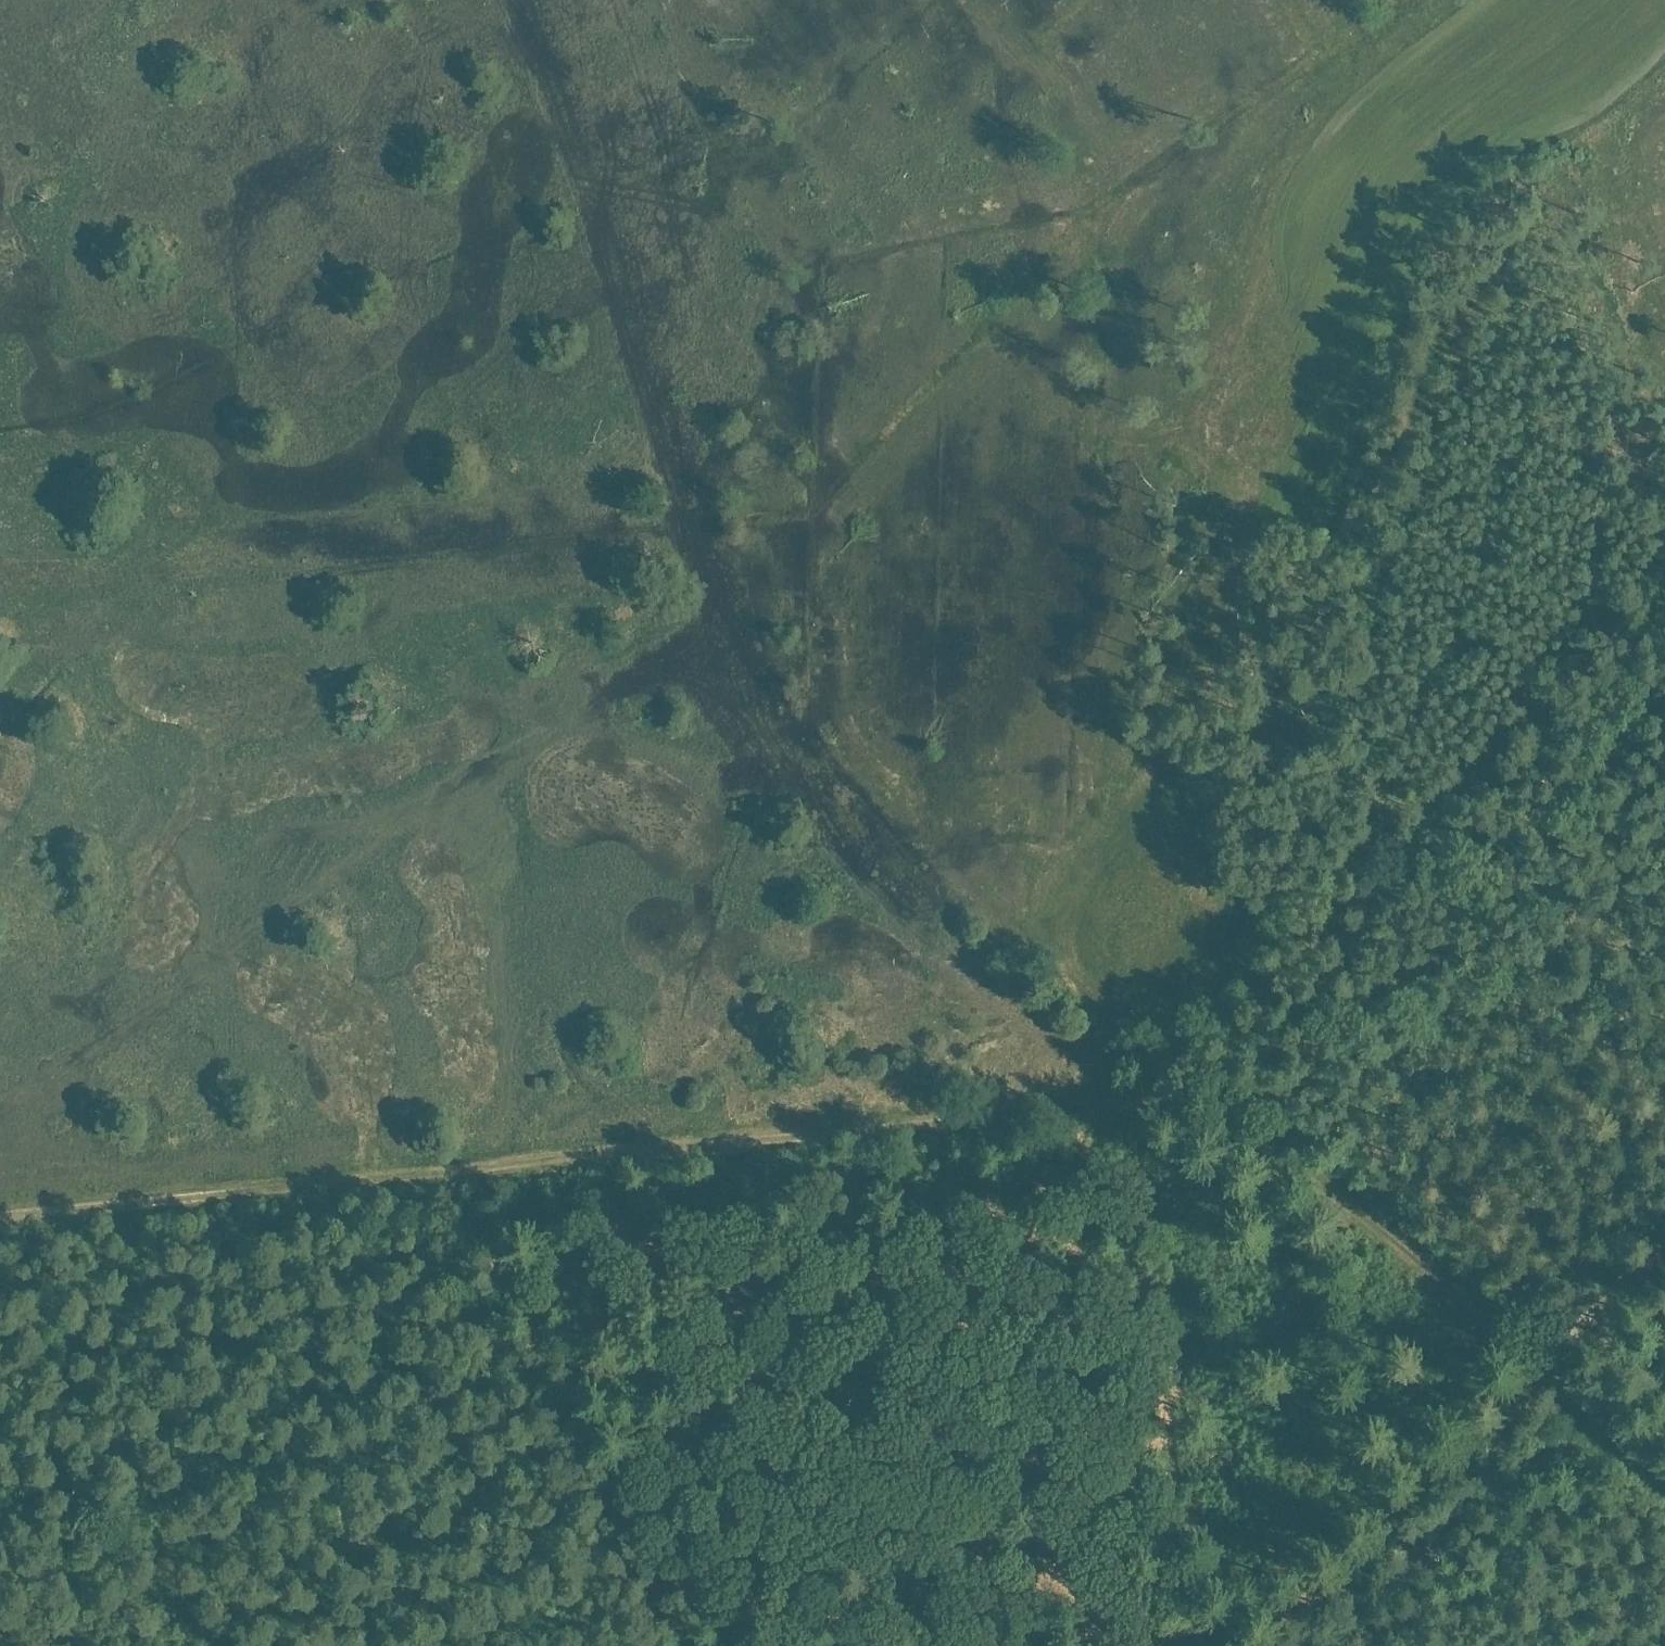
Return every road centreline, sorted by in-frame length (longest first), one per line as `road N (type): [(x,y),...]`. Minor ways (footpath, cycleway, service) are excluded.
road 1 (track): [(1537,1356),(1379,1201),(1312,1154),(1159,1094),(0,1217)]
road 2 (track): [(1247,1645),(1664,1229)]
road 3 (track): [(1537,1356),(1664,1469)]

